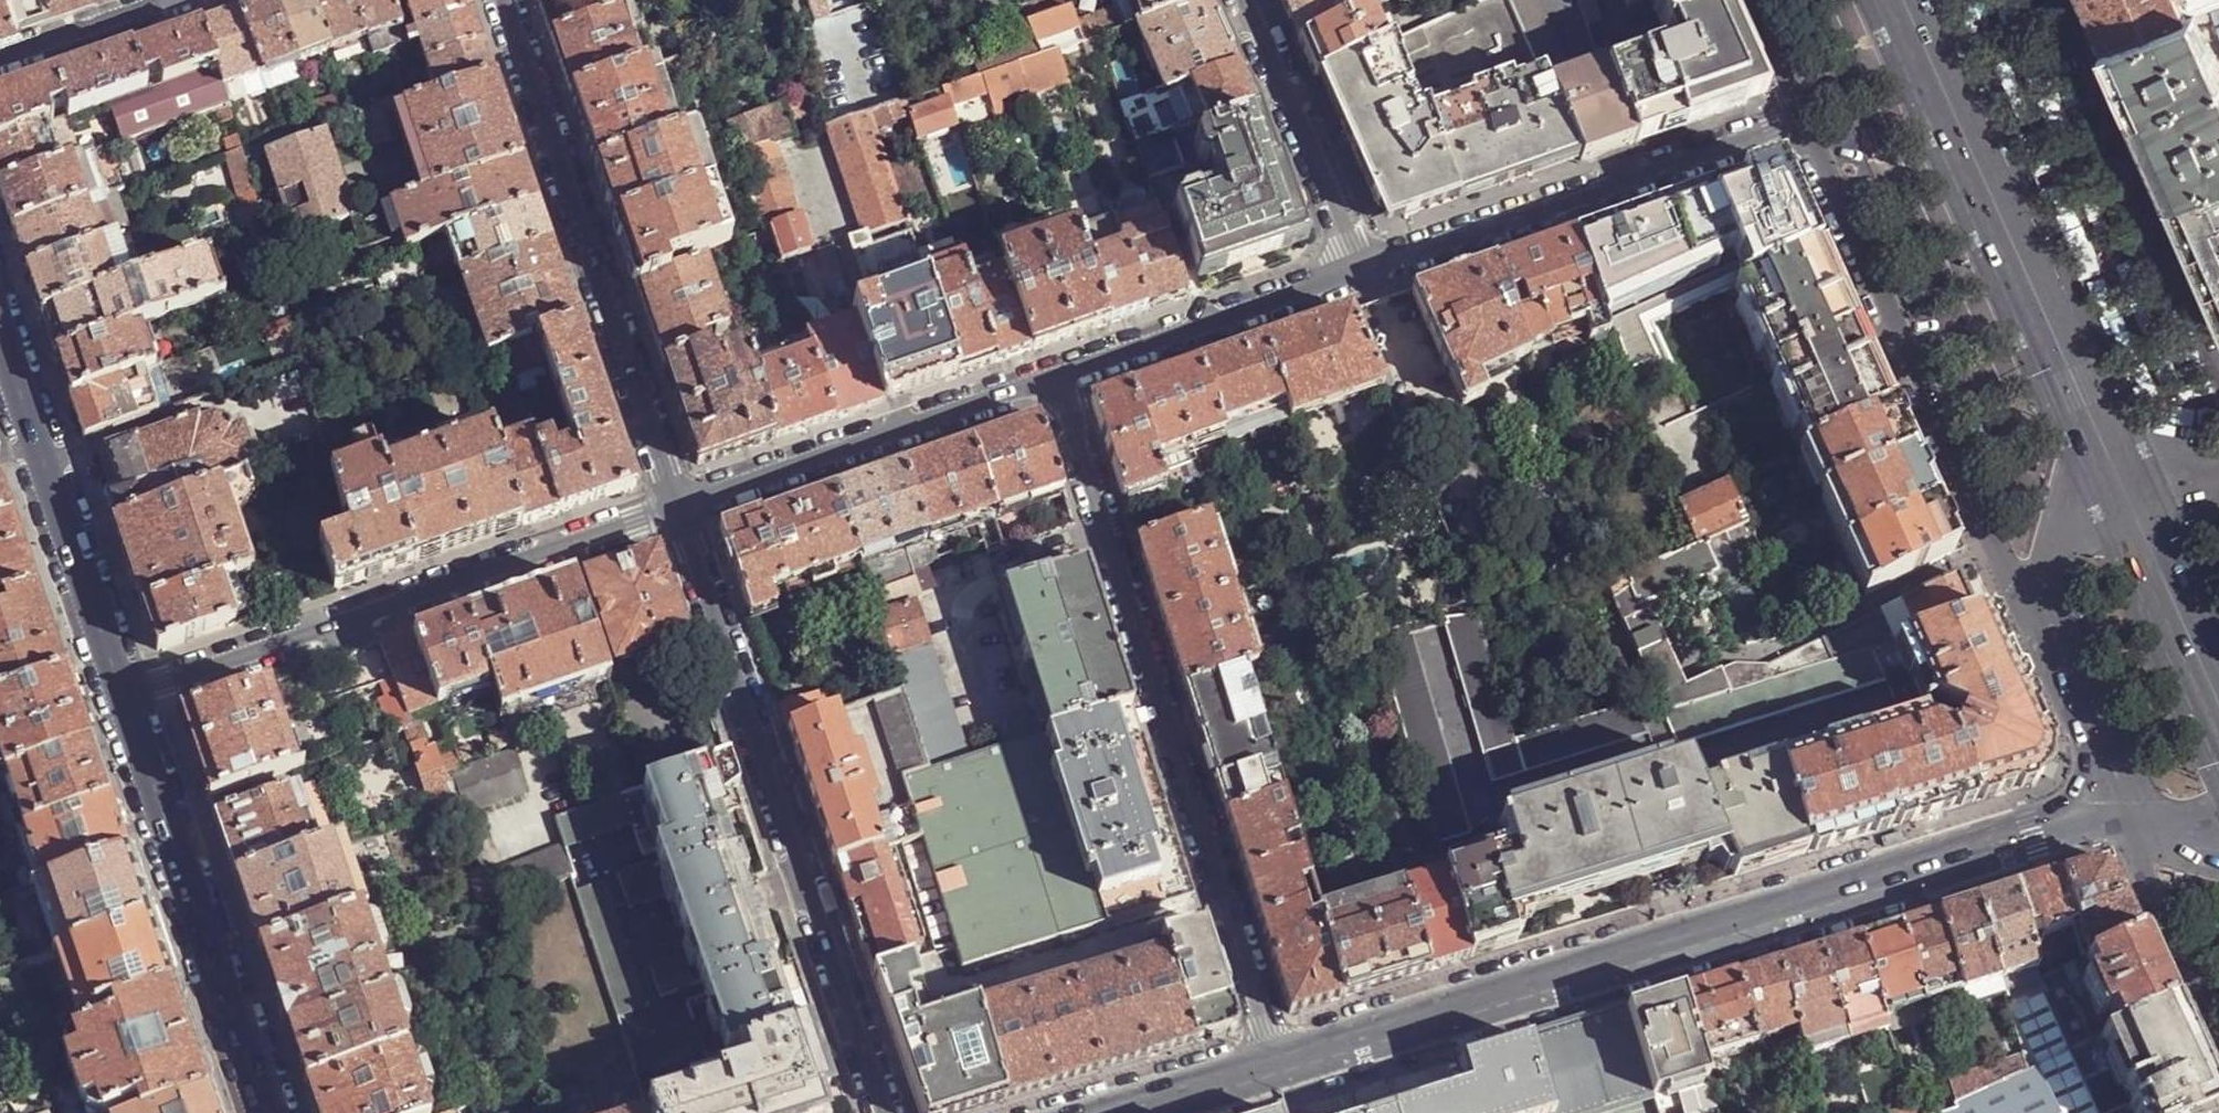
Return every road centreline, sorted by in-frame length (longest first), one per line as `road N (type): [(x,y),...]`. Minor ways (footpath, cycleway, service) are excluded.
road 1 (tertiary): [(1275,1057),(2122,810)]
road 2 (residential): [(882,1112),(678,507)]
road 3 (residential): [(121,693),(678,507)]
road 4 (secondary): [(2132,502),(1906,0)]
road 5 (residential): [(1057,382),(1226,902)]
road 6 (residential): [(678,507),(506,0)]
road 7 (residential): [(1798,119),(1997,545)]
road 8 (residential): [(1365,272),(1798,119)]
road 9 (tertiary): [(121,693),(266,1112)]
road 10 (residential): [(2218,374),(2053,0)]
road 11 (residential): [(678,507),(1057,382)]
road 12 (tertiary): [(0,336),(121,693)]
road 13 (residential): [(1057,382),(1365,272)]
road 14 (residential): [(1244,0),(1365,272)]
road 15 (residential): [(1226,902),(946,989)]
road 16 (residential): [(1997,545),(1765,653)]
road 17 (residential): [(2122,810),(2218,1039)]
road 18 (secondary): [(2218,699),(2132,502)]
road 19 (secondary): [(2039,624),(2122,810)]
road 20 (unclassified): [(178,0),(0,59)]
road 21 (tertiary): [(1096,1112),(1275,1057)]
road 22 (secondary): [(2132,502),(2075,529),(2051,560),(2039,624)]
road 23 (residential): [(1226,902),(1275,1057)]
road 24 (residential): [(1746,0),(1798,119)]

